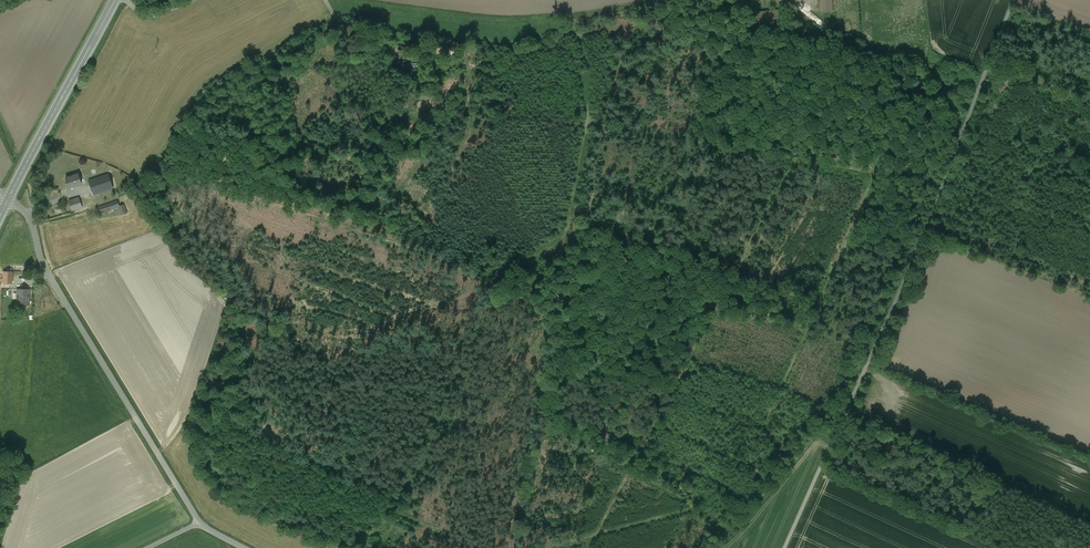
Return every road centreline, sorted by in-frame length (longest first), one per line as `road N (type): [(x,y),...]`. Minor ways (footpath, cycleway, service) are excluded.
road 1 (unclassified): [(1012,0),(898,289),(783,547)]
road 2 (unclassified): [(9,201),(29,220),(45,270),(199,525)]
road 3 (secondary): [(9,201),(115,0)]
road 4 (track): [(327,0),(340,21),(396,57),(424,53)]

